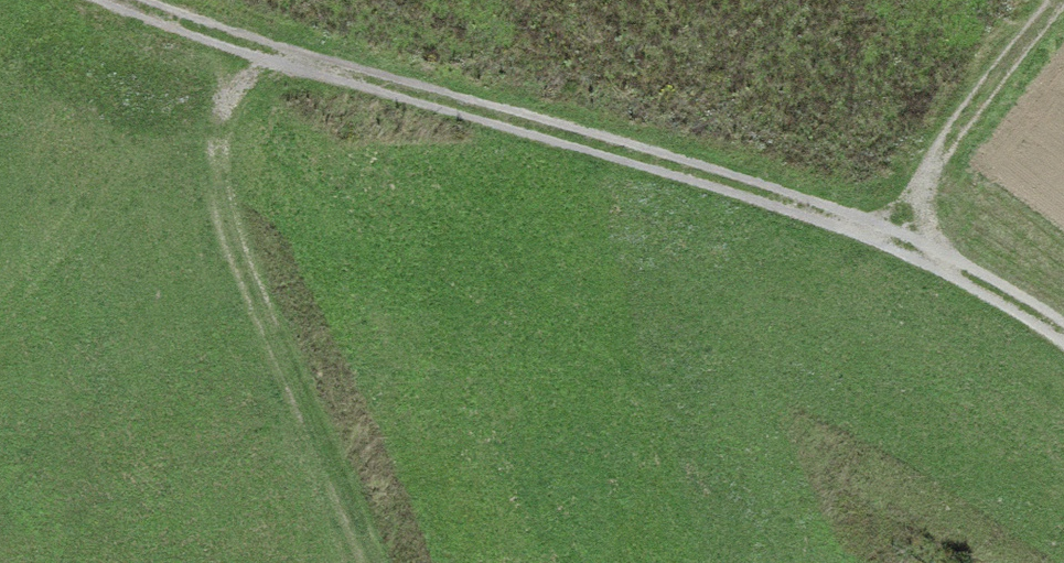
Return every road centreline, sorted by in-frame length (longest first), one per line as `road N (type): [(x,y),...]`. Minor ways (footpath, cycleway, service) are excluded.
road 1 (track): [(1063,338),(921,245),(606,147),(260,54),(126,0)]
road 2 (track): [(260,54),(230,103),(213,174),(367,562)]
road 3 (track): [(921,245),(954,144),(1060,0)]

